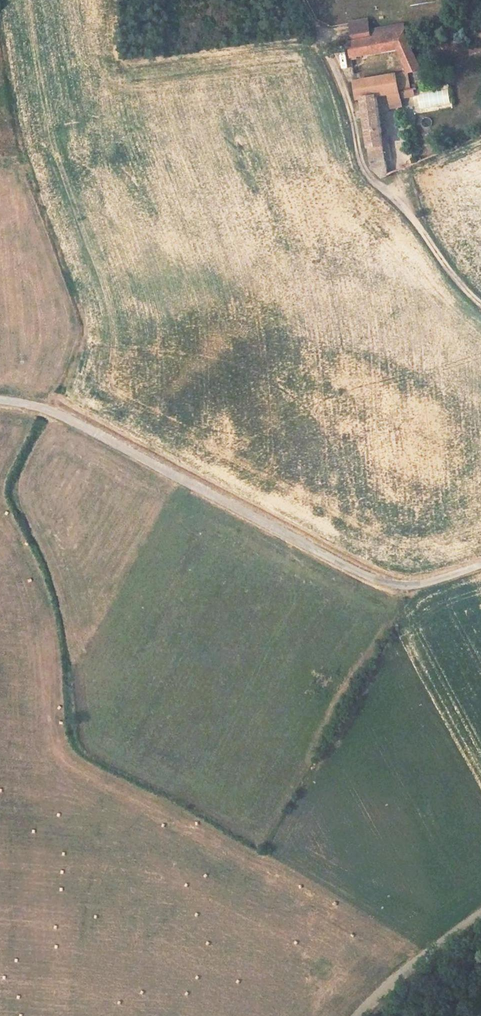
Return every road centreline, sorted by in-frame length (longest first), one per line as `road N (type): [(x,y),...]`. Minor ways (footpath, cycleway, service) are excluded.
road 1 (residential): [(0,402),(71,422),(377,580),(402,588),(480,568)]
road 2 (track): [(480,305),(365,172),(346,94),(302,0)]
road 3 (unclassified): [(367,1015),(480,915)]

